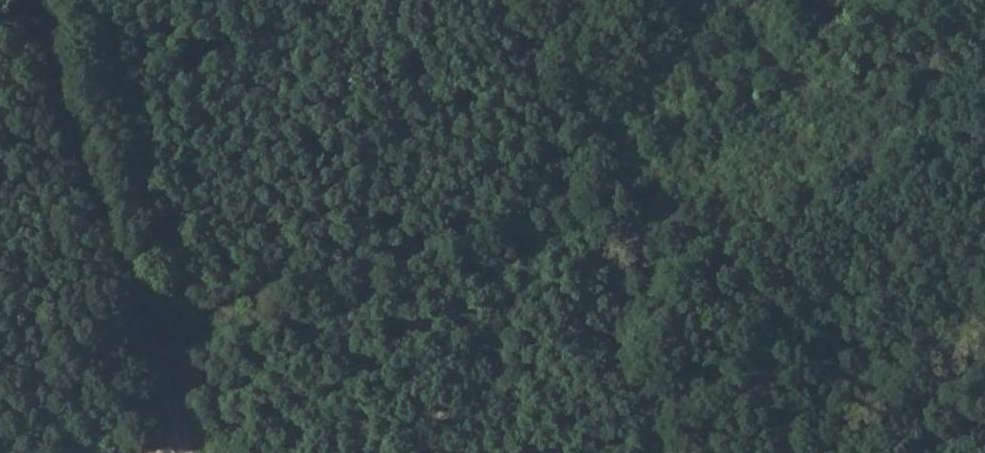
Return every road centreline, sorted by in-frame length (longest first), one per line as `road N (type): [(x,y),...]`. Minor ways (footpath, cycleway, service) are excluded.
road 1 (track): [(178,452),(36,0)]
road 2 (track): [(868,452),(984,383)]

